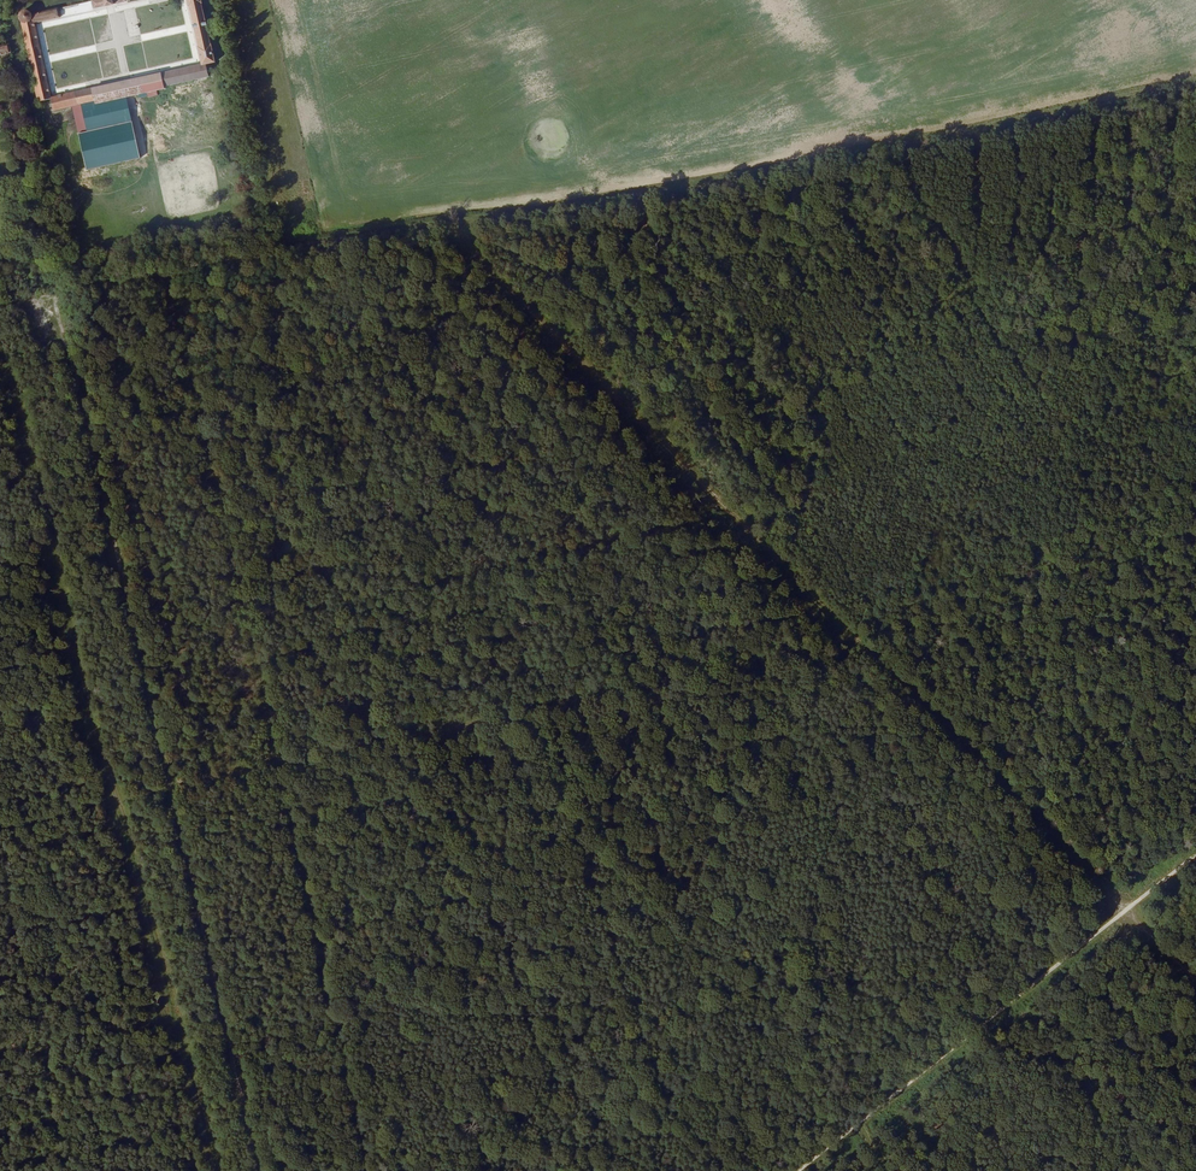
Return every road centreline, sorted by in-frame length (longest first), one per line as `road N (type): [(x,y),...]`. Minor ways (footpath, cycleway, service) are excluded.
road 1 (track): [(1125,911),(449,225),(61,297)]
road 2 (track): [(371,1170),(181,274)]
road 3 (track): [(61,297),(267,1170)]
road 4 (track): [(227,1170),(22,370),(0,352)]
road 5 (track): [(1195,81),(449,225)]
road 6 (track): [(1195,854),(799,1170)]

